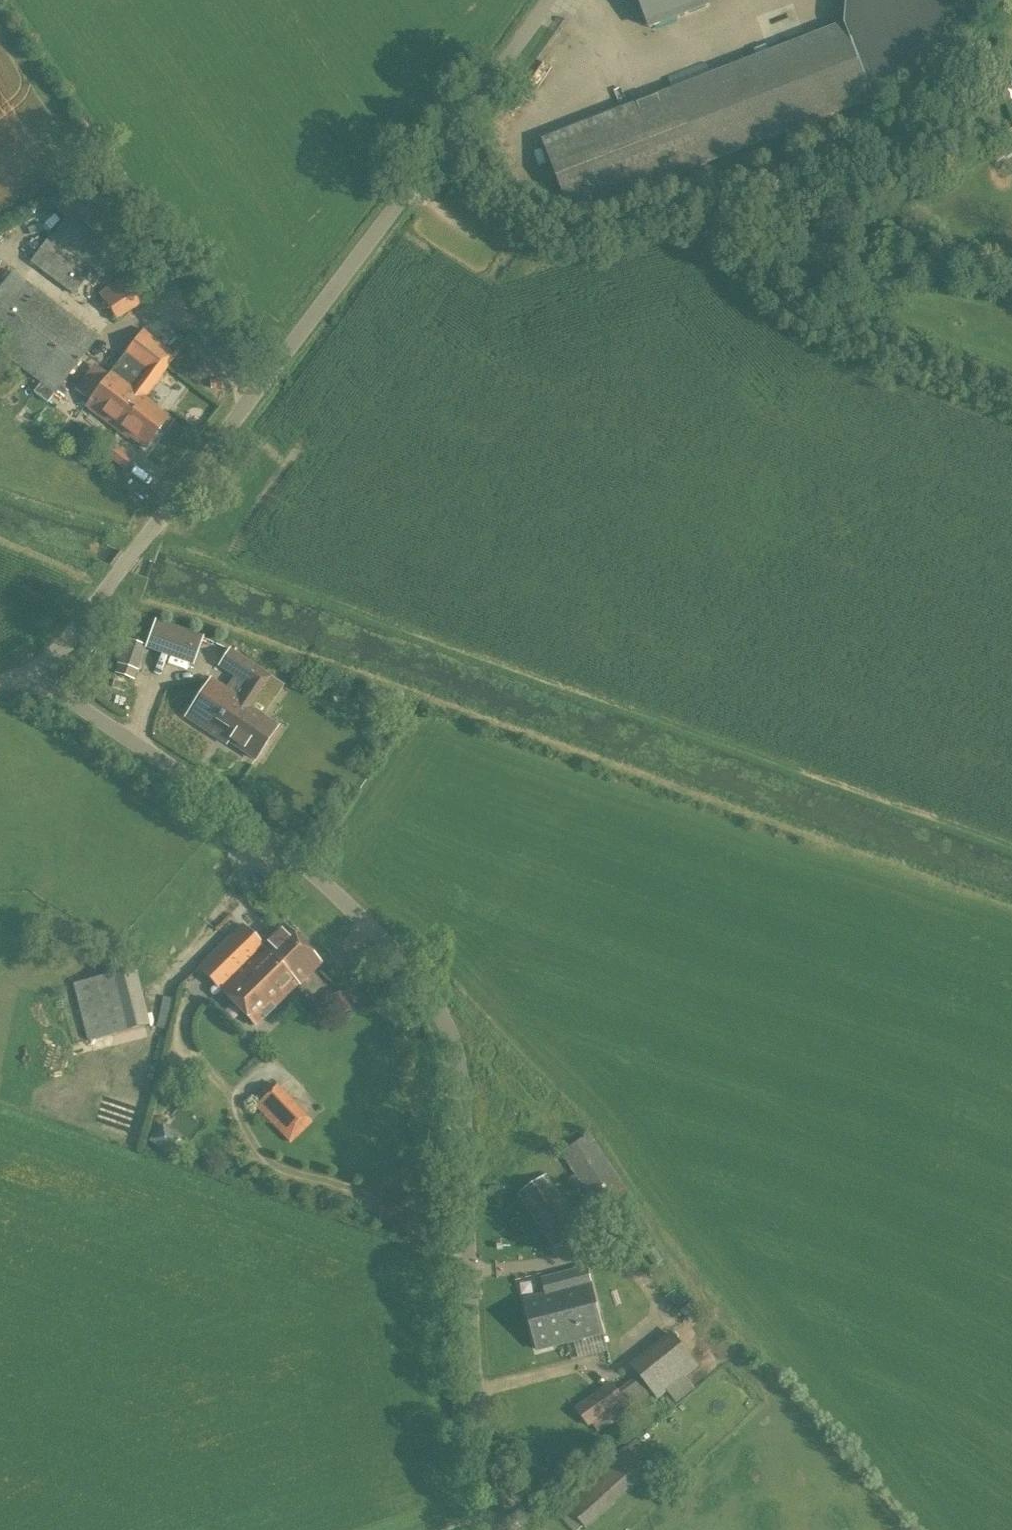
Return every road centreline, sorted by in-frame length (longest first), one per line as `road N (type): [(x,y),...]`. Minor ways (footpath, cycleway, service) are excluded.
road 1 (unclassified): [(504,1529),(474,1392),(457,1085),(444,1023),(421,982),(328,883),(192,779),(73,703),(55,669)]
road 2 (unclassified): [(55,669),(67,635),(444,142),(543,0)]

